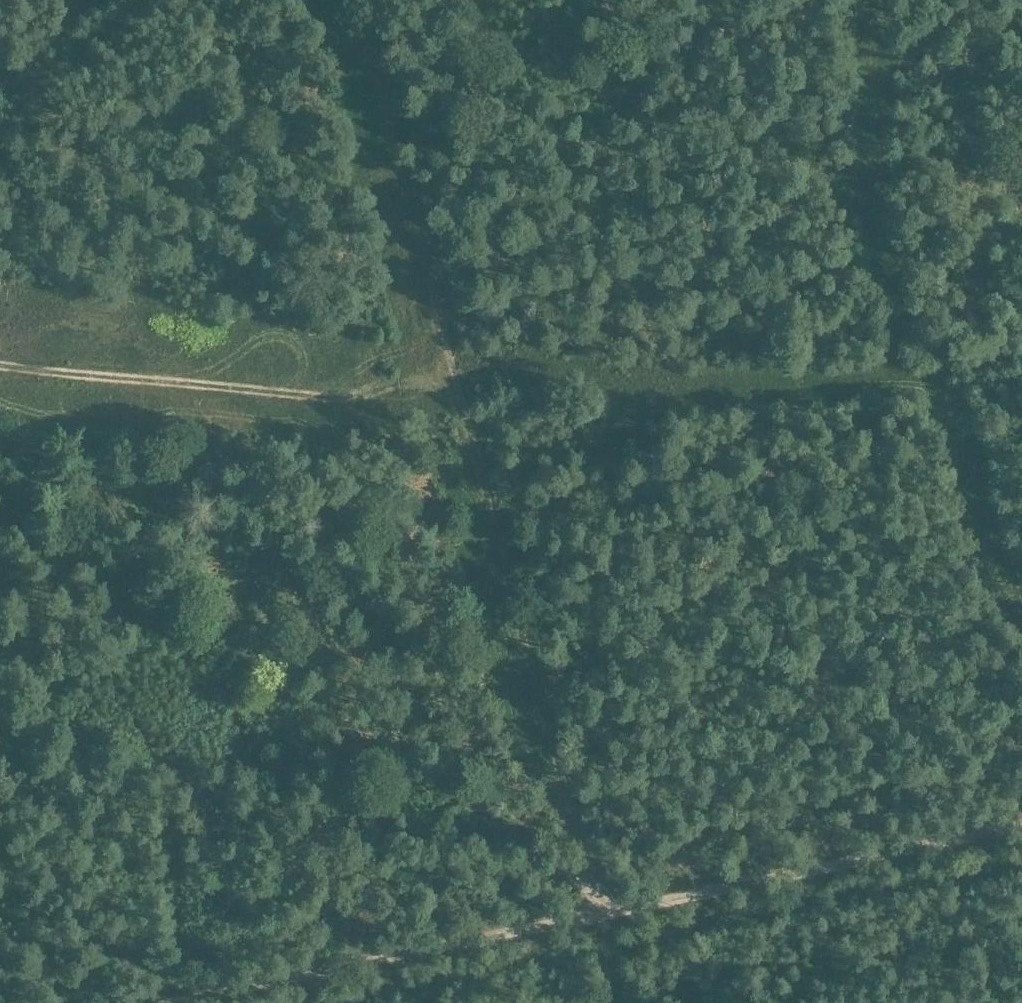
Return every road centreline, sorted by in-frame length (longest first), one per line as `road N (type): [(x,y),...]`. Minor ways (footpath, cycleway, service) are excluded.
road 1 (track): [(351,0),(597,915)]
road 2 (track): [(170,1002),(1021,826)]
road 3 (track): [(456,379),(355,397),(0,365)]

